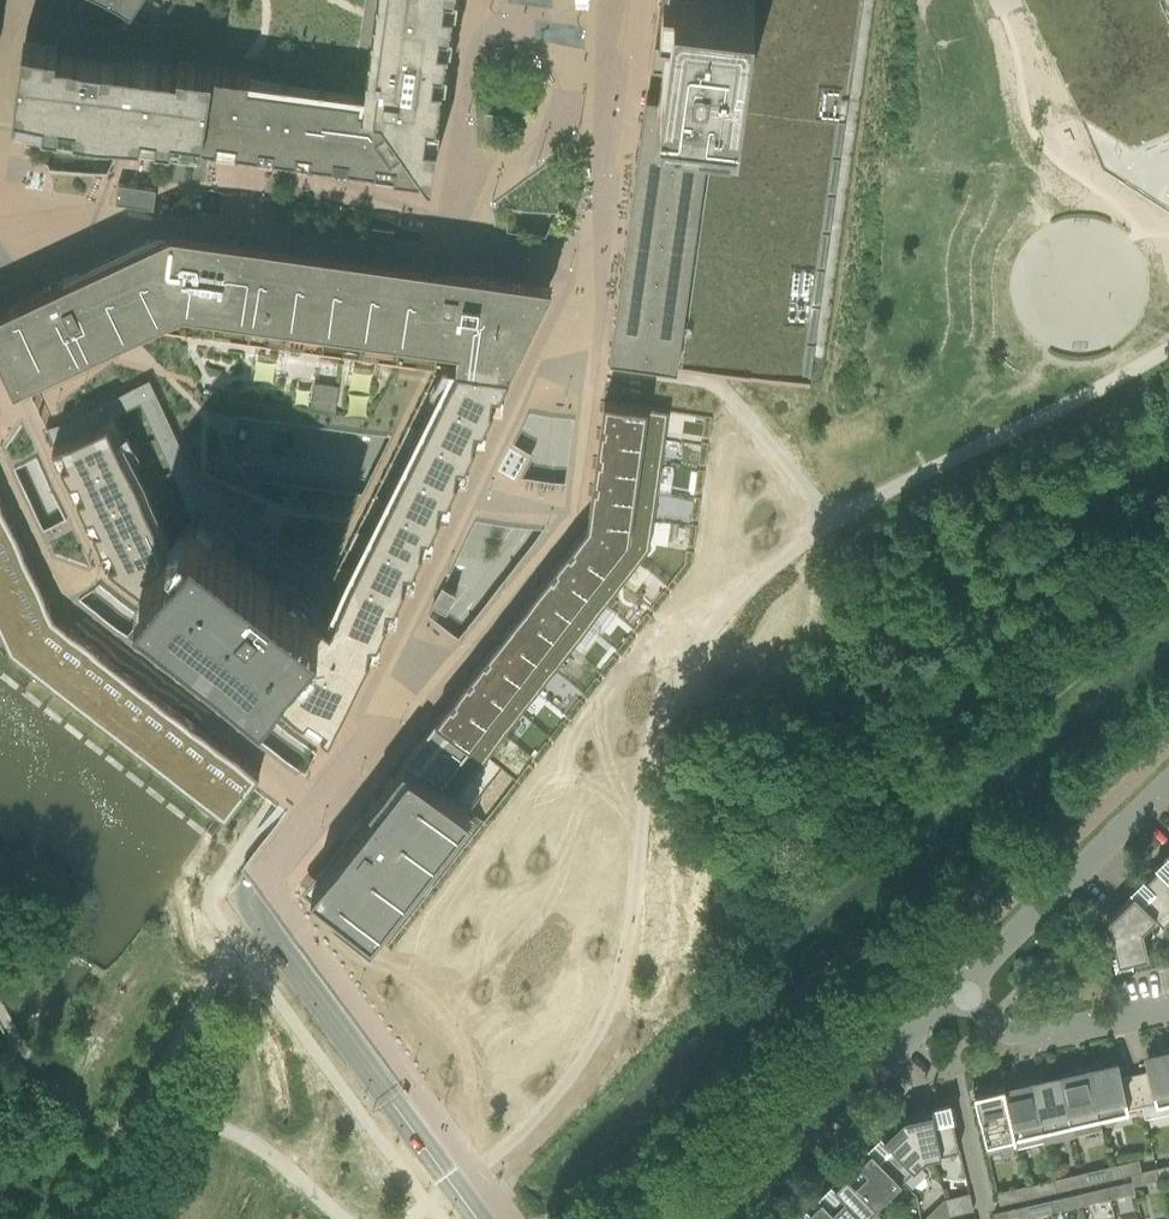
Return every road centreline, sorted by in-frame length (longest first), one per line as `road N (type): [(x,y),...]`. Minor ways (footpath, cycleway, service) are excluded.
road 1 (residential): [(482,1218),(249,916),(246,902),(257,889)]
road 2 (tertiary): [(733,1218),(968,998)]
road 3 (tertiary): [(968,998),(1168,798)]
road 4 (residential): [(968,998),(996,1014),(1046,1025),(1168,998)]

